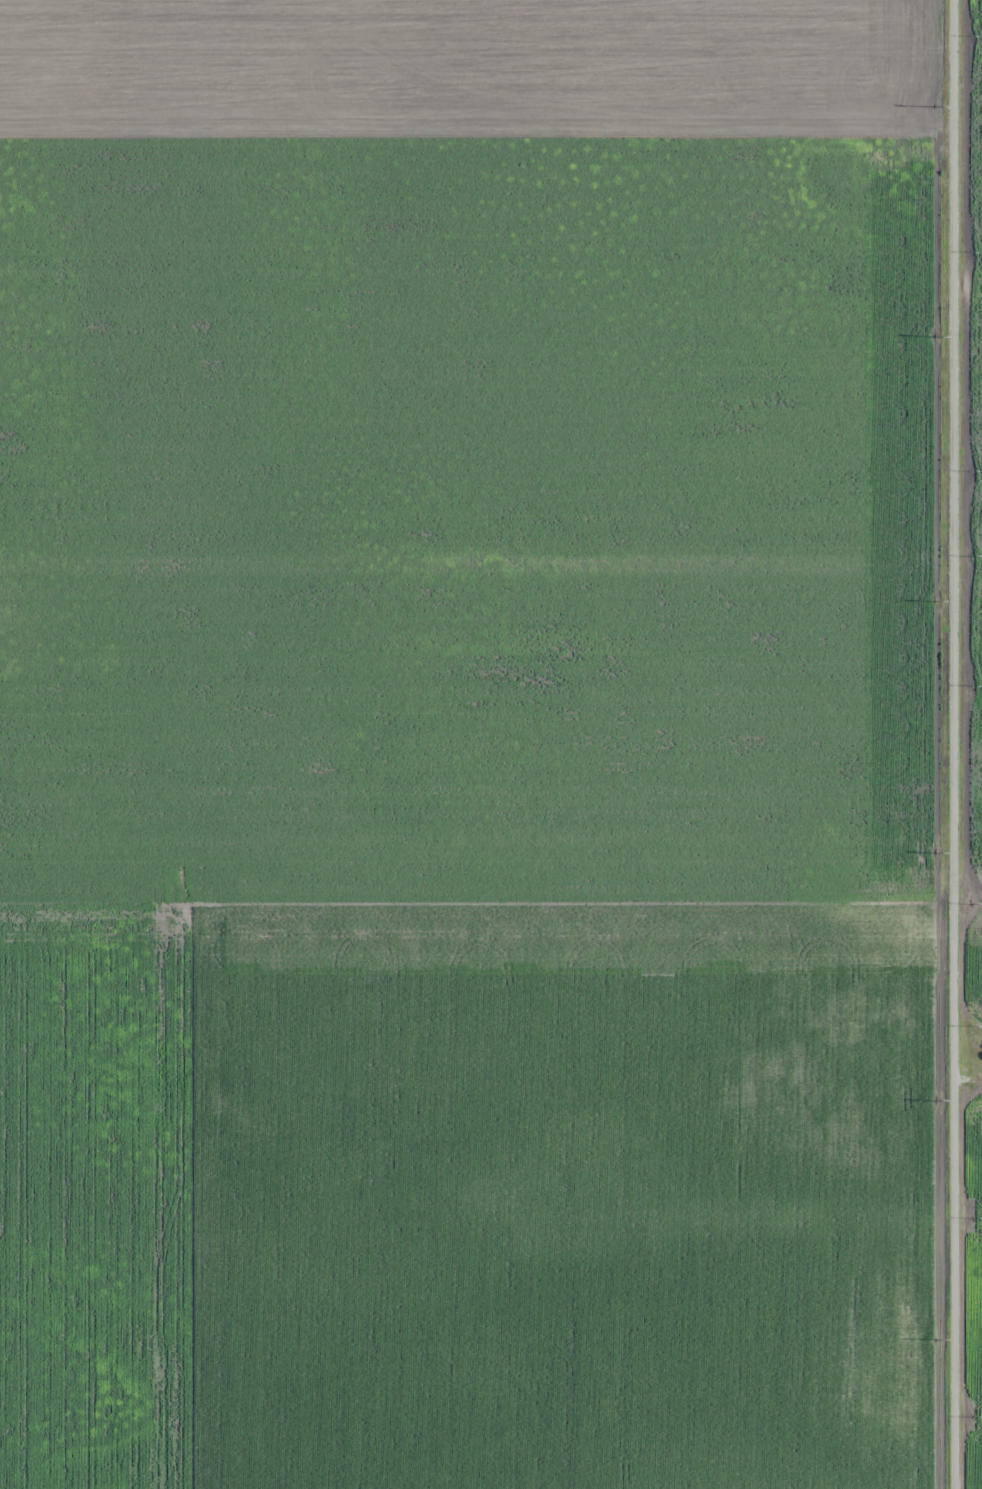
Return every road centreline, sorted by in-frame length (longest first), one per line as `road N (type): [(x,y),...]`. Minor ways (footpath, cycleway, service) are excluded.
road 1 (residential): [(953,1488),(952,0)]

